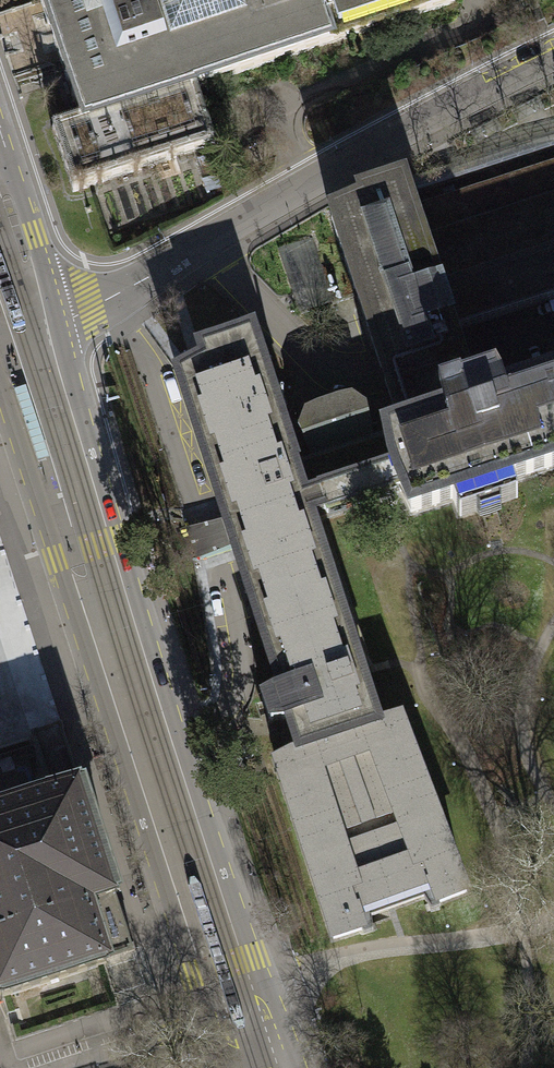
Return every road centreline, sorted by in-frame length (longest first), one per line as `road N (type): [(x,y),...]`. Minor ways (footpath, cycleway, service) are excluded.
road 1 (primary): [(282,1022),(183,741),(58,322)]
road 2 (primary): [(0,388),(214,1042)]
road 3 (residential): [(58,322),(553,50)]
road 4 (primary): [(58,322),(0,131)]

